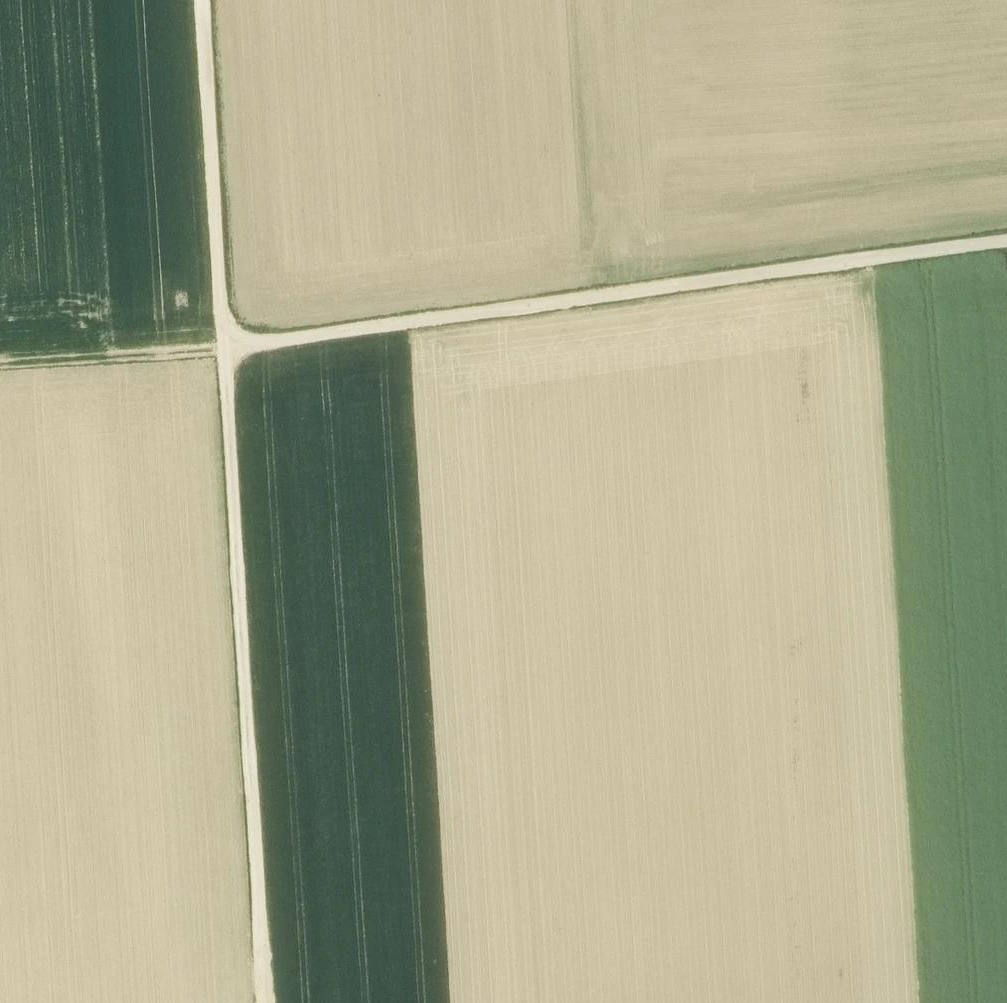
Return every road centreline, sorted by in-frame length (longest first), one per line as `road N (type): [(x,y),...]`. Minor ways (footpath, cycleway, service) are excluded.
road 1 (track): [(0,362),(224,349),(1006,242)]
road 2 (track): [(264,1002),(202,0)]

